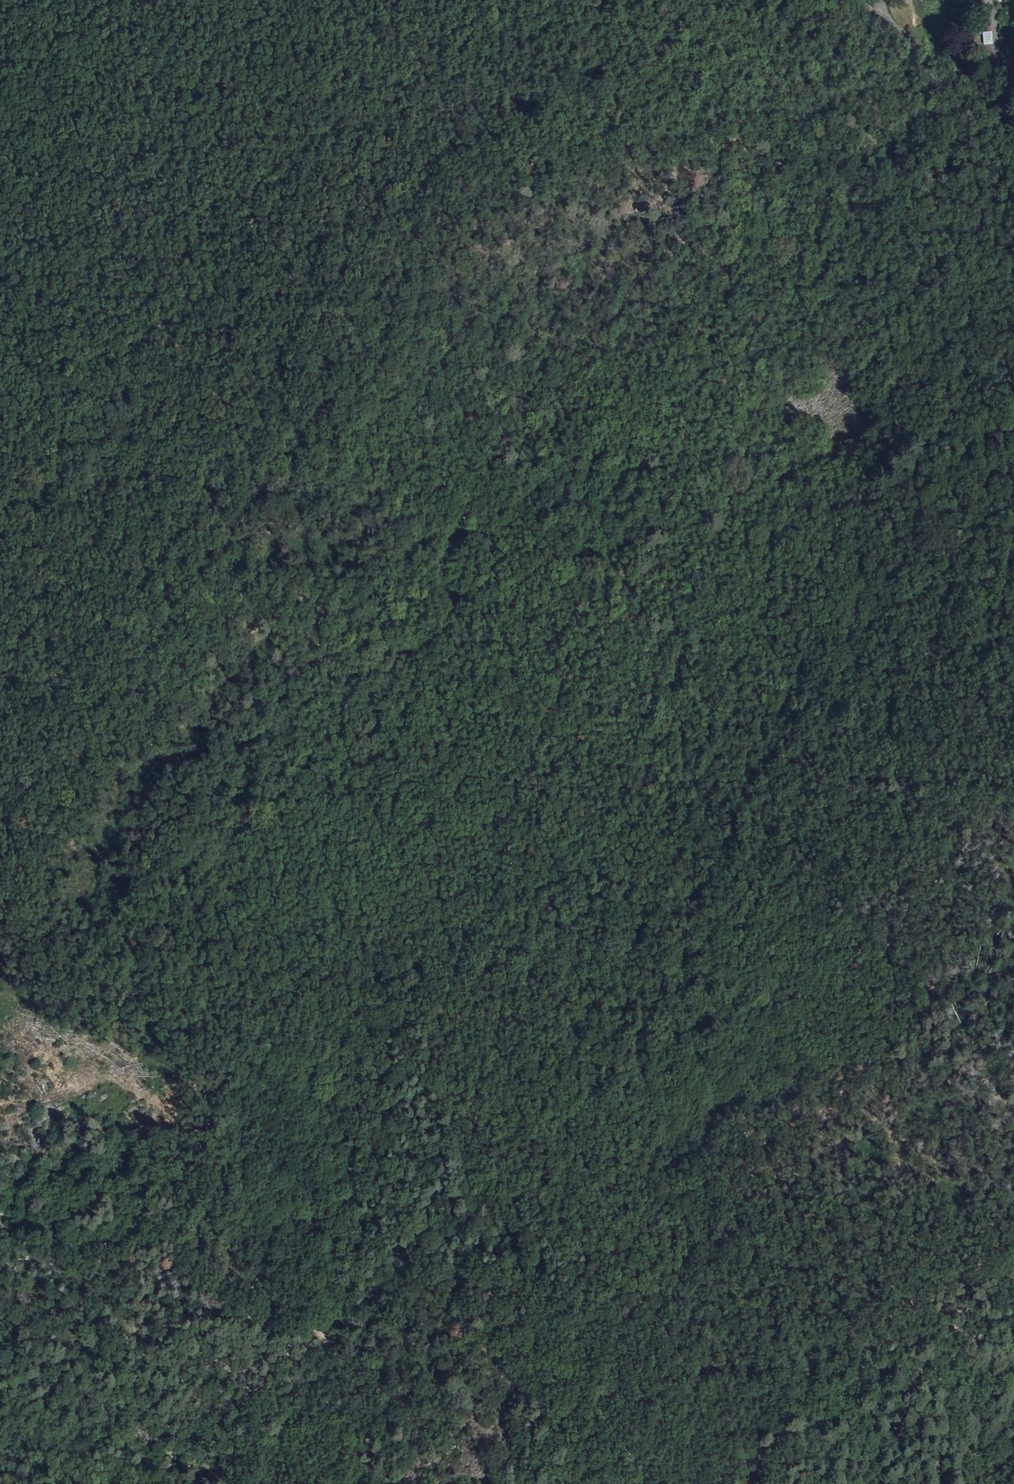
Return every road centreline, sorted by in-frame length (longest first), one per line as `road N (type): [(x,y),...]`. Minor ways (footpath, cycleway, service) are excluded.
road 1 (track): [(0,469),(73,486),(121,475),(191,486),(270,519),(279,552),(280,702),(314,826),(345,886),(378,925),(442,970),(501,1034),(540,1116),(618,1241),(654,1335),(659,1404),(637,1483)]
road 2 (track): [(0,1270),(177,1238),(226,1255),(271,1302),(307,1318),(371,1403),(374,1424),(357,1483)]
road 3 (unclassified): [(1013,133),(910,33),(860,0)]

